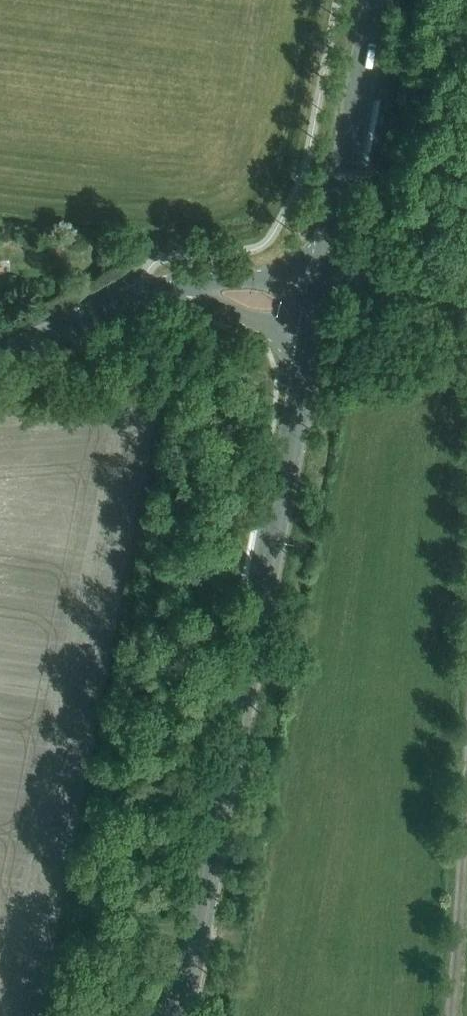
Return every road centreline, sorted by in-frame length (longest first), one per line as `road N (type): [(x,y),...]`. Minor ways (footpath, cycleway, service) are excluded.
road 1 (secondary): [(181,1015),(324,277)]
road 2 (tertiary): [(0,358),(144,288),(324,277)]
road 3 (secondary): [(324,277),(376,0)]
road 4 (unclassified): [(466,792),(452,1015)]
road 5 (unclassified): [(324,277),(466,291)]

